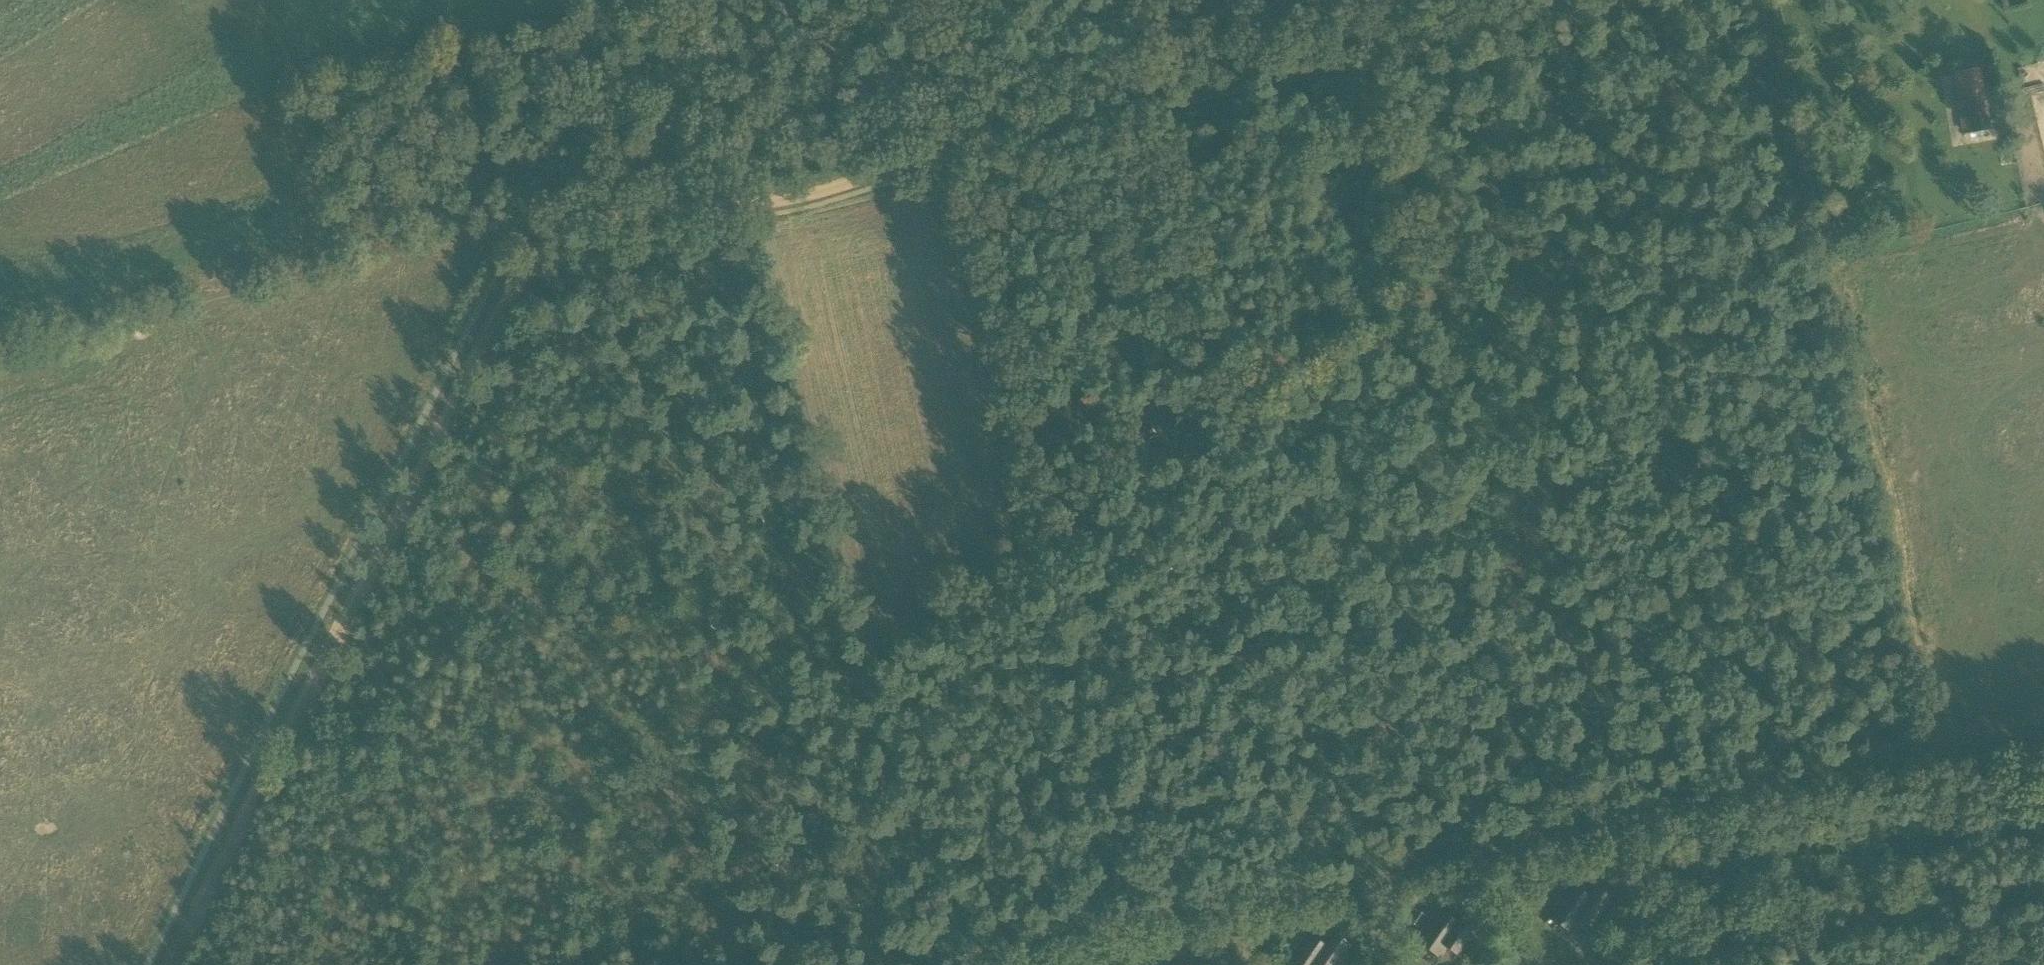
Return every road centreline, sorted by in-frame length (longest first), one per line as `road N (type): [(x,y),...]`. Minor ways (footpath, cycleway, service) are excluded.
road 1 (track): [(173,964),(488,331),(545,246),(591,219),(823,190)]
road 2 (track): [(823,190),(1047,127),(1571,12)]
road 3 (track): [(930,964),(1622,833)]
road 4 (track): [(667,0),(823,190)]

